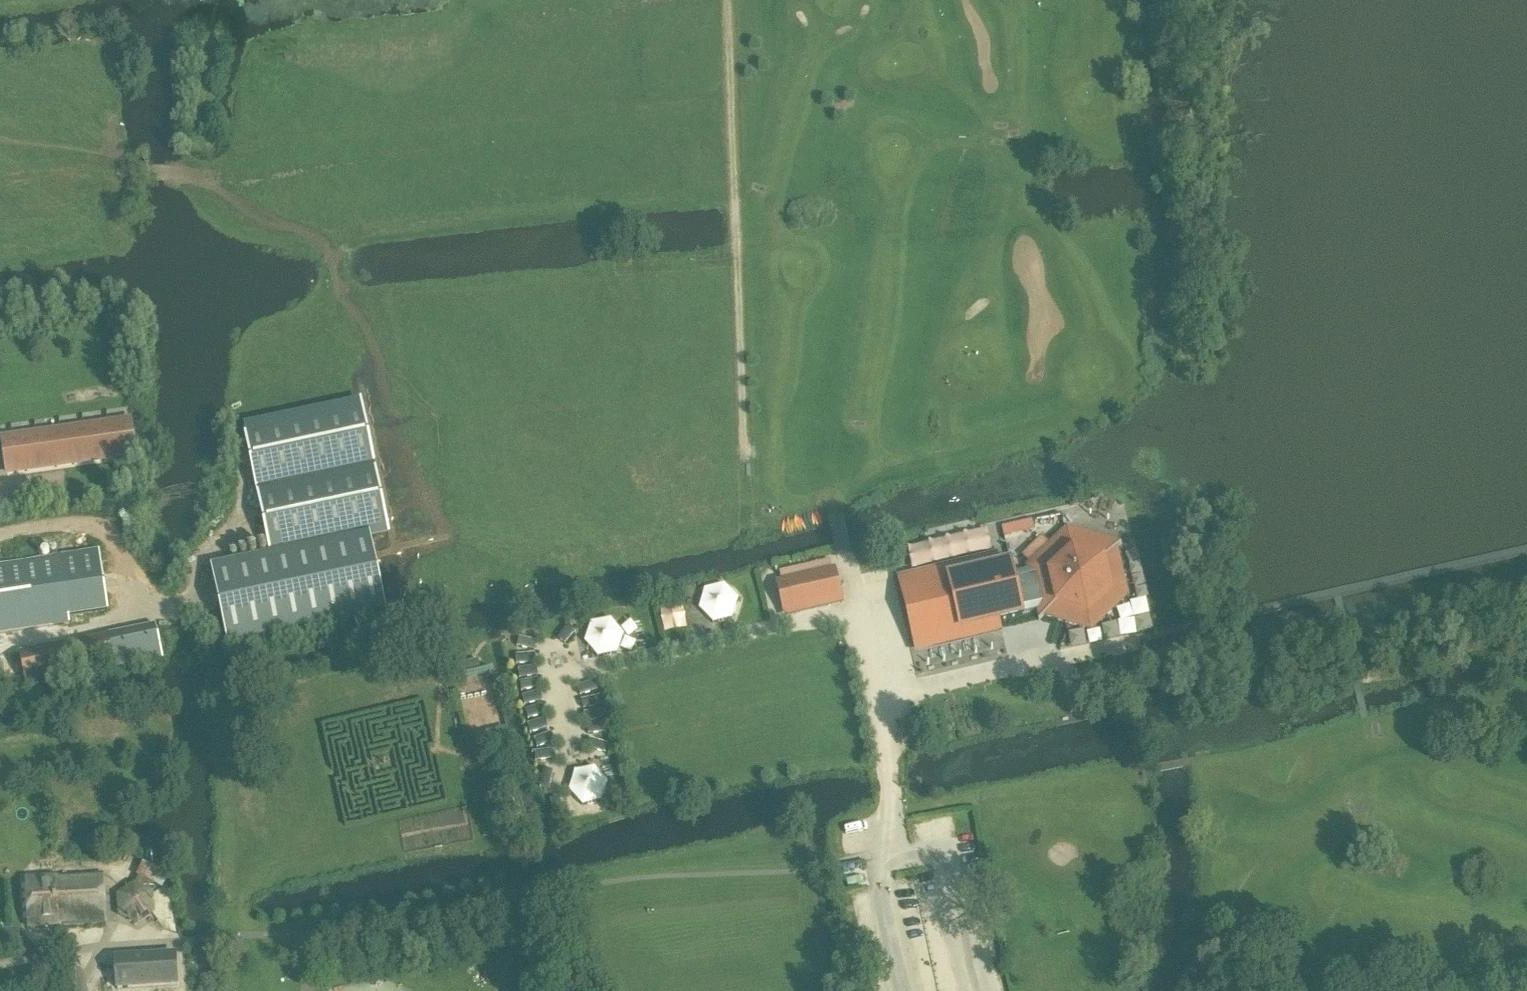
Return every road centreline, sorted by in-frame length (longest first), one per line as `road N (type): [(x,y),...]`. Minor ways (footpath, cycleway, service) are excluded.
road 1 (unclassified): [(893,815),(844,561)]

